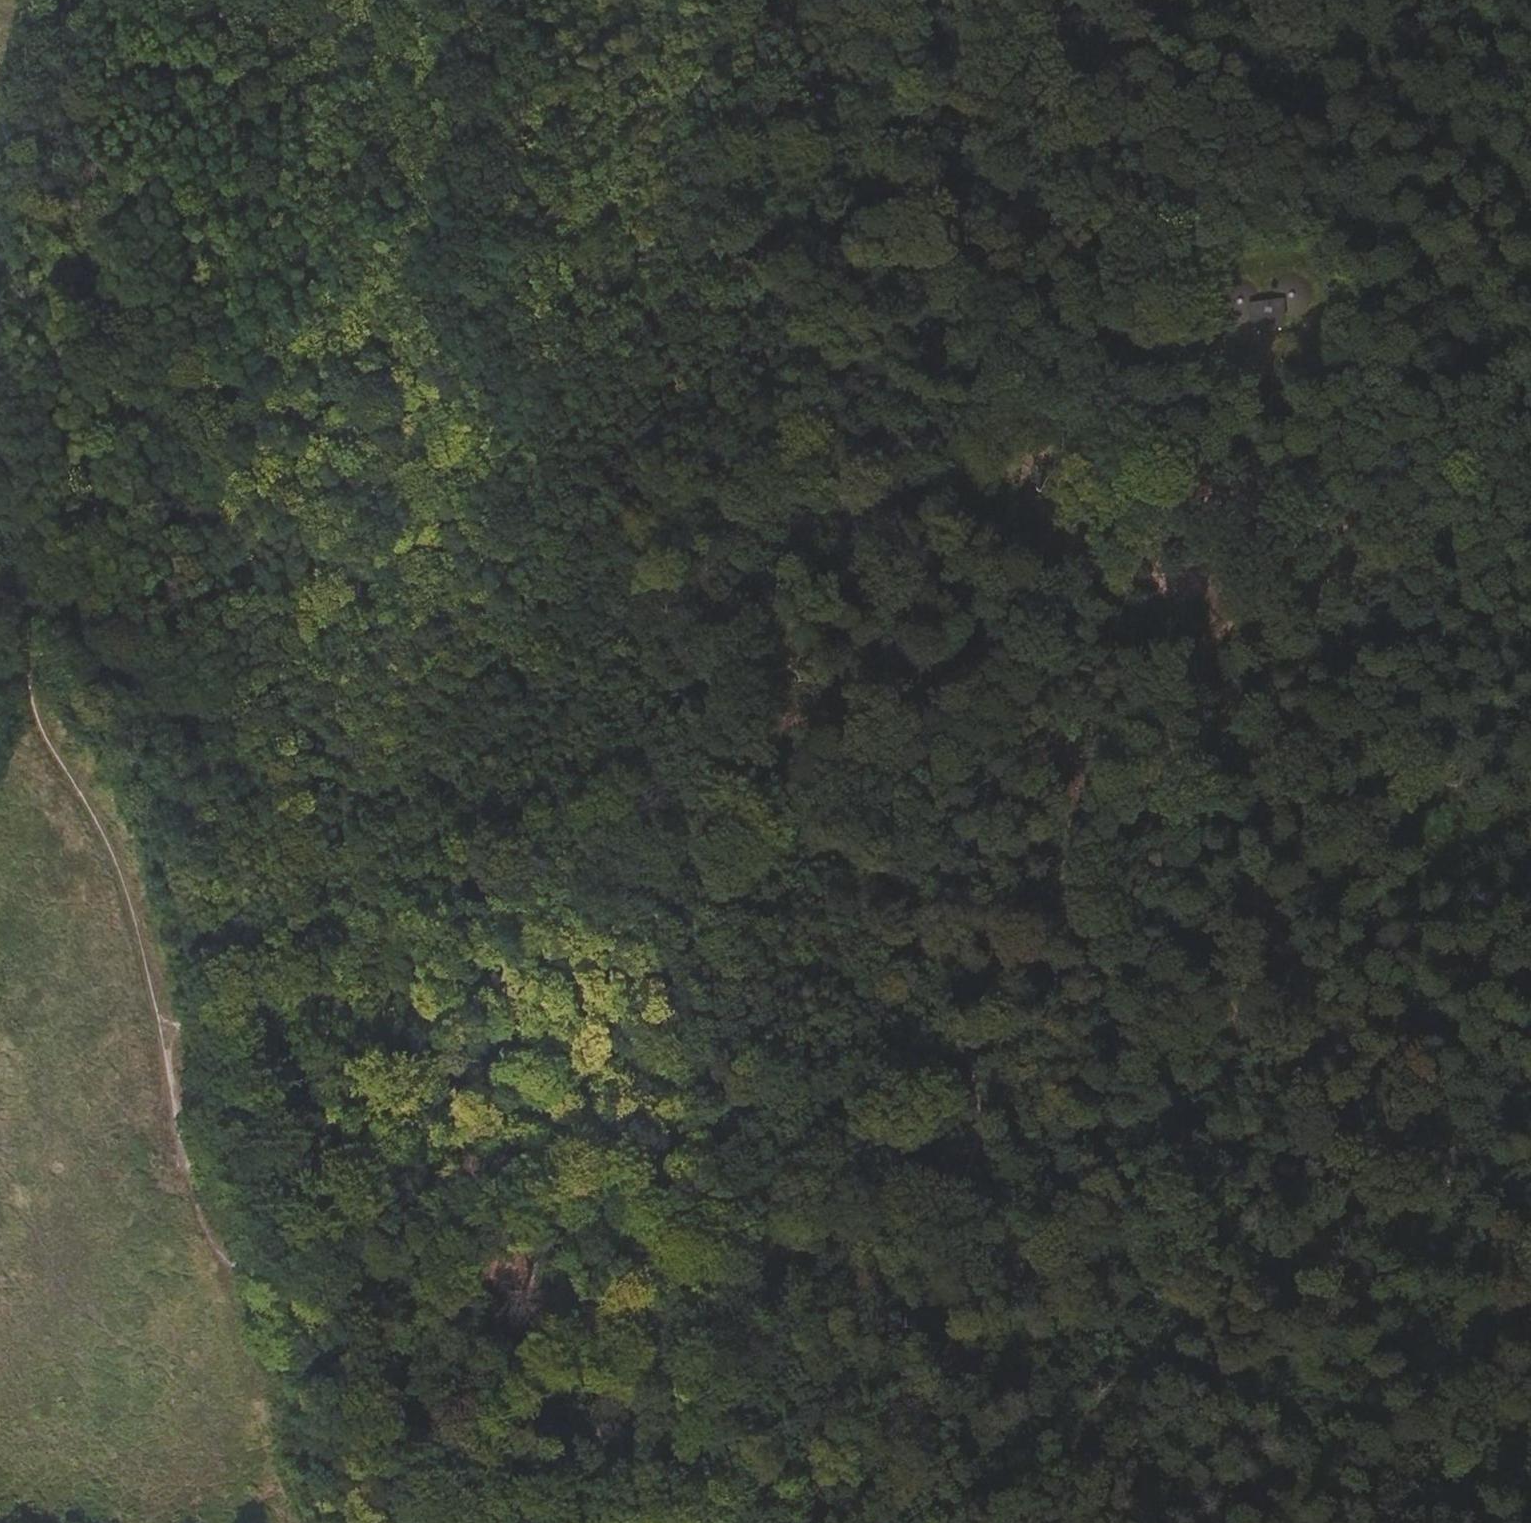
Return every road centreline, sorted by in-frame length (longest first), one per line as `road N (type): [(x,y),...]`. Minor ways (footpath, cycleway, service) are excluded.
road 1 (track): [(407,1522),(338,1364),(219,1157),(106,823),(0,634)]
road 2 (track): [(1080,418),(1530,558)]

